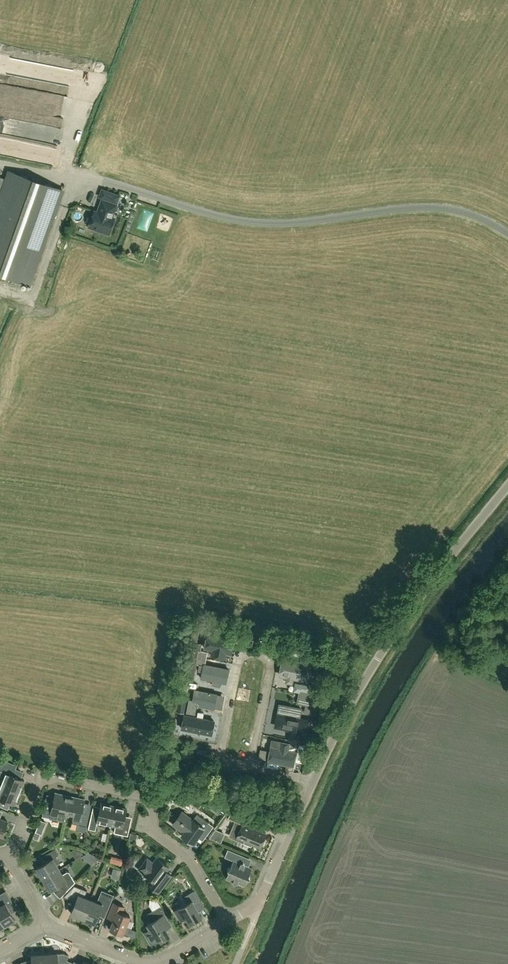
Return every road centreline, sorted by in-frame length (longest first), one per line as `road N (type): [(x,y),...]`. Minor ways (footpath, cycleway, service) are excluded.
road 1 (unclassified): [(507,234),(440,208),(248,222),(103,181)]
road 2 (unclassified): [(313,782),(421,590),(507,487)]
road 3 (residential): [(228,923),(188,859),(156,827),(146,798),(49,779),(8,857)]
road 4 (residential): [(247,766),(268,665),(248,650),(238,659),(218,748),(222,762)]
road 5 (residential): [(46,923),(149,963),(228,923)]
road 6 (unclassified): [(261,900),(313,782)]

